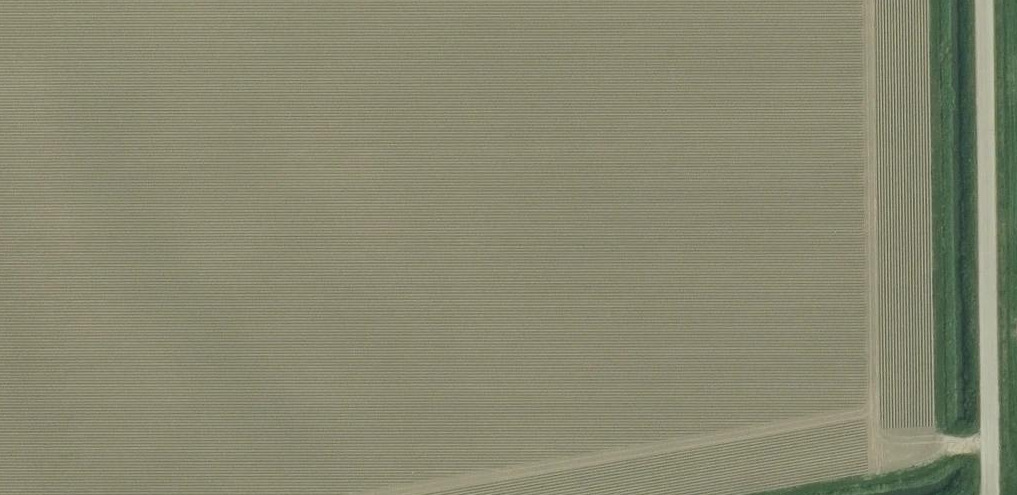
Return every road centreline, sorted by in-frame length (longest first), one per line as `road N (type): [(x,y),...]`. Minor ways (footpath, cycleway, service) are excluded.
road 1 (unclassified): [(991,494),(985,0)]

